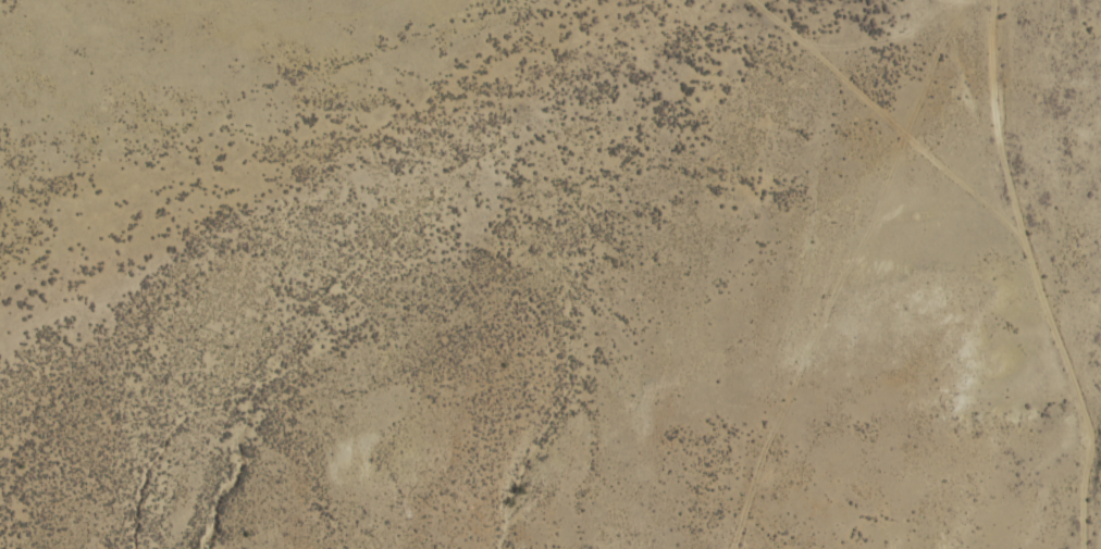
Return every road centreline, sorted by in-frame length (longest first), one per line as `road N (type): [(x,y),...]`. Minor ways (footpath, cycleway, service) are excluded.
road 1 (track): [(915,0),(1054,420),(1039,548)]

